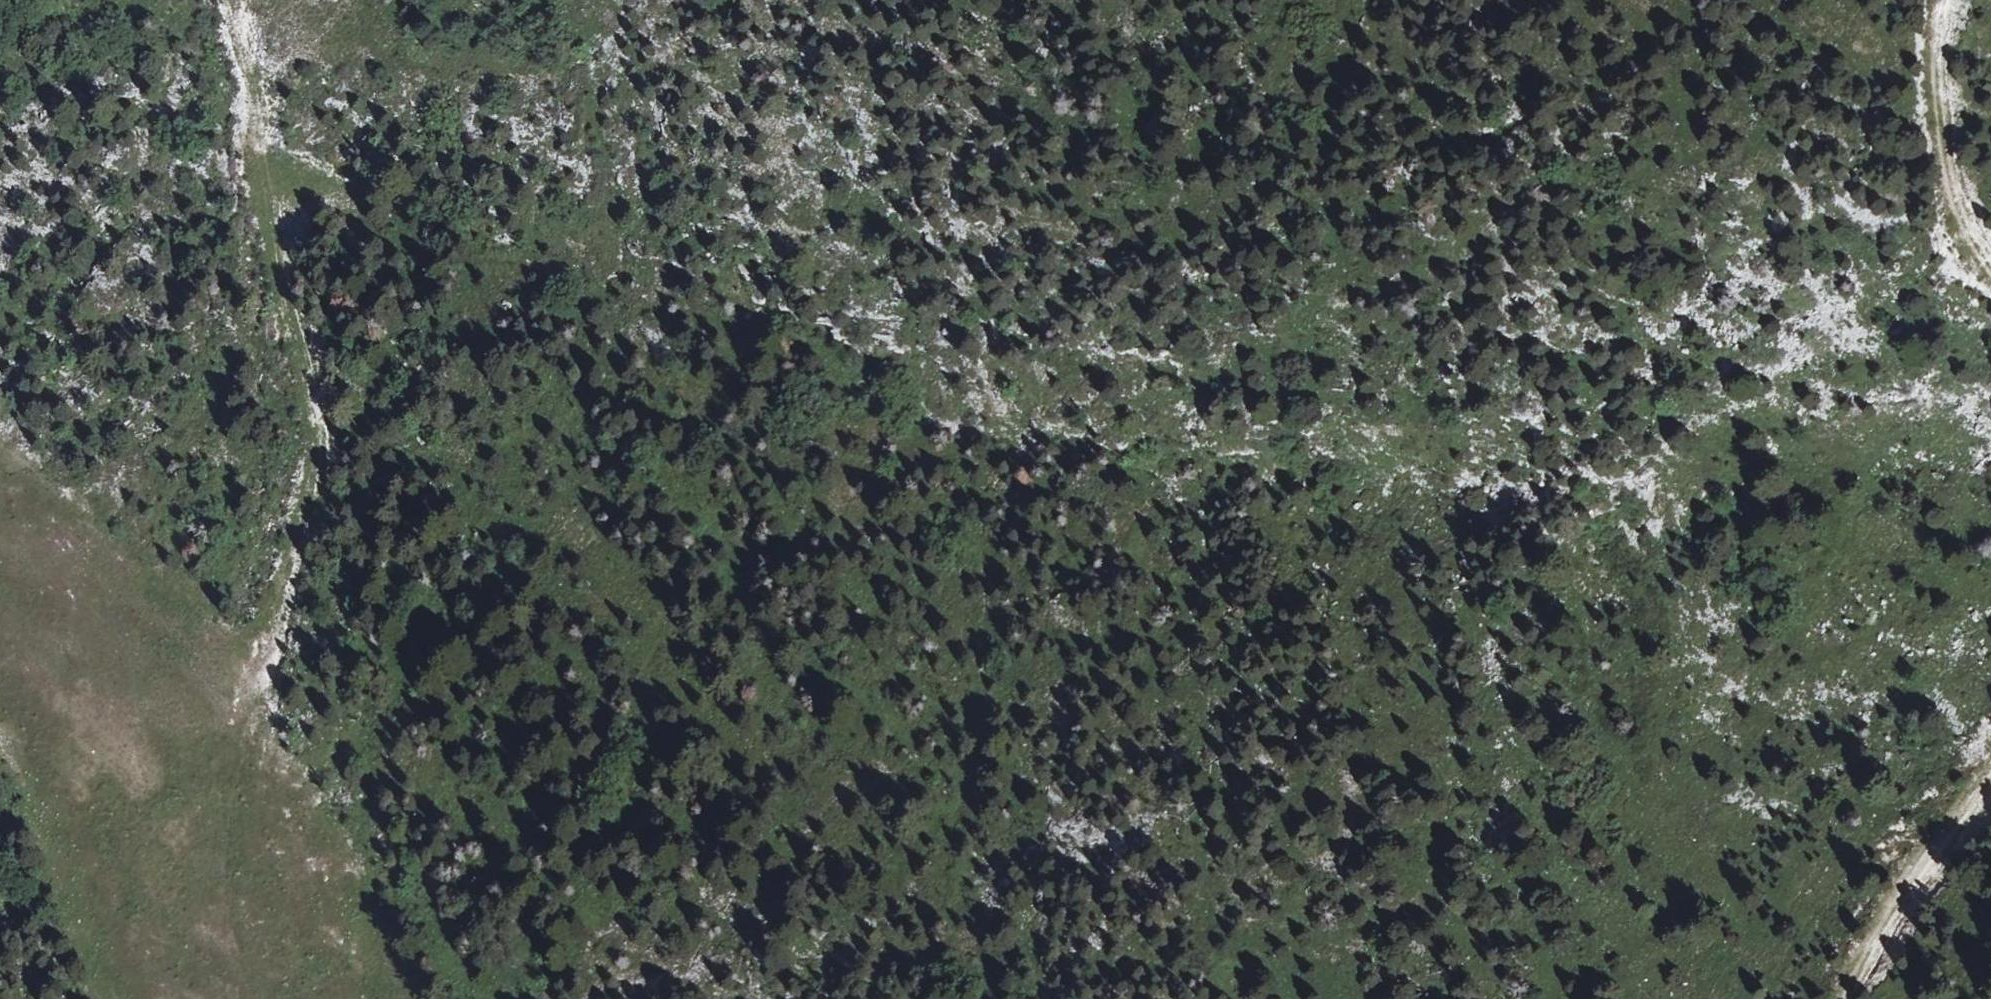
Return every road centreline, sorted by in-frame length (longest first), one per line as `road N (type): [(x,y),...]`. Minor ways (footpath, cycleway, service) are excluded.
road 1 (track): [(1990,264),(1970,241),(1947,134),(1936,46),(1950,0)]
road 2 (track): [(1846,998),(1853,977),(1956,831)]

